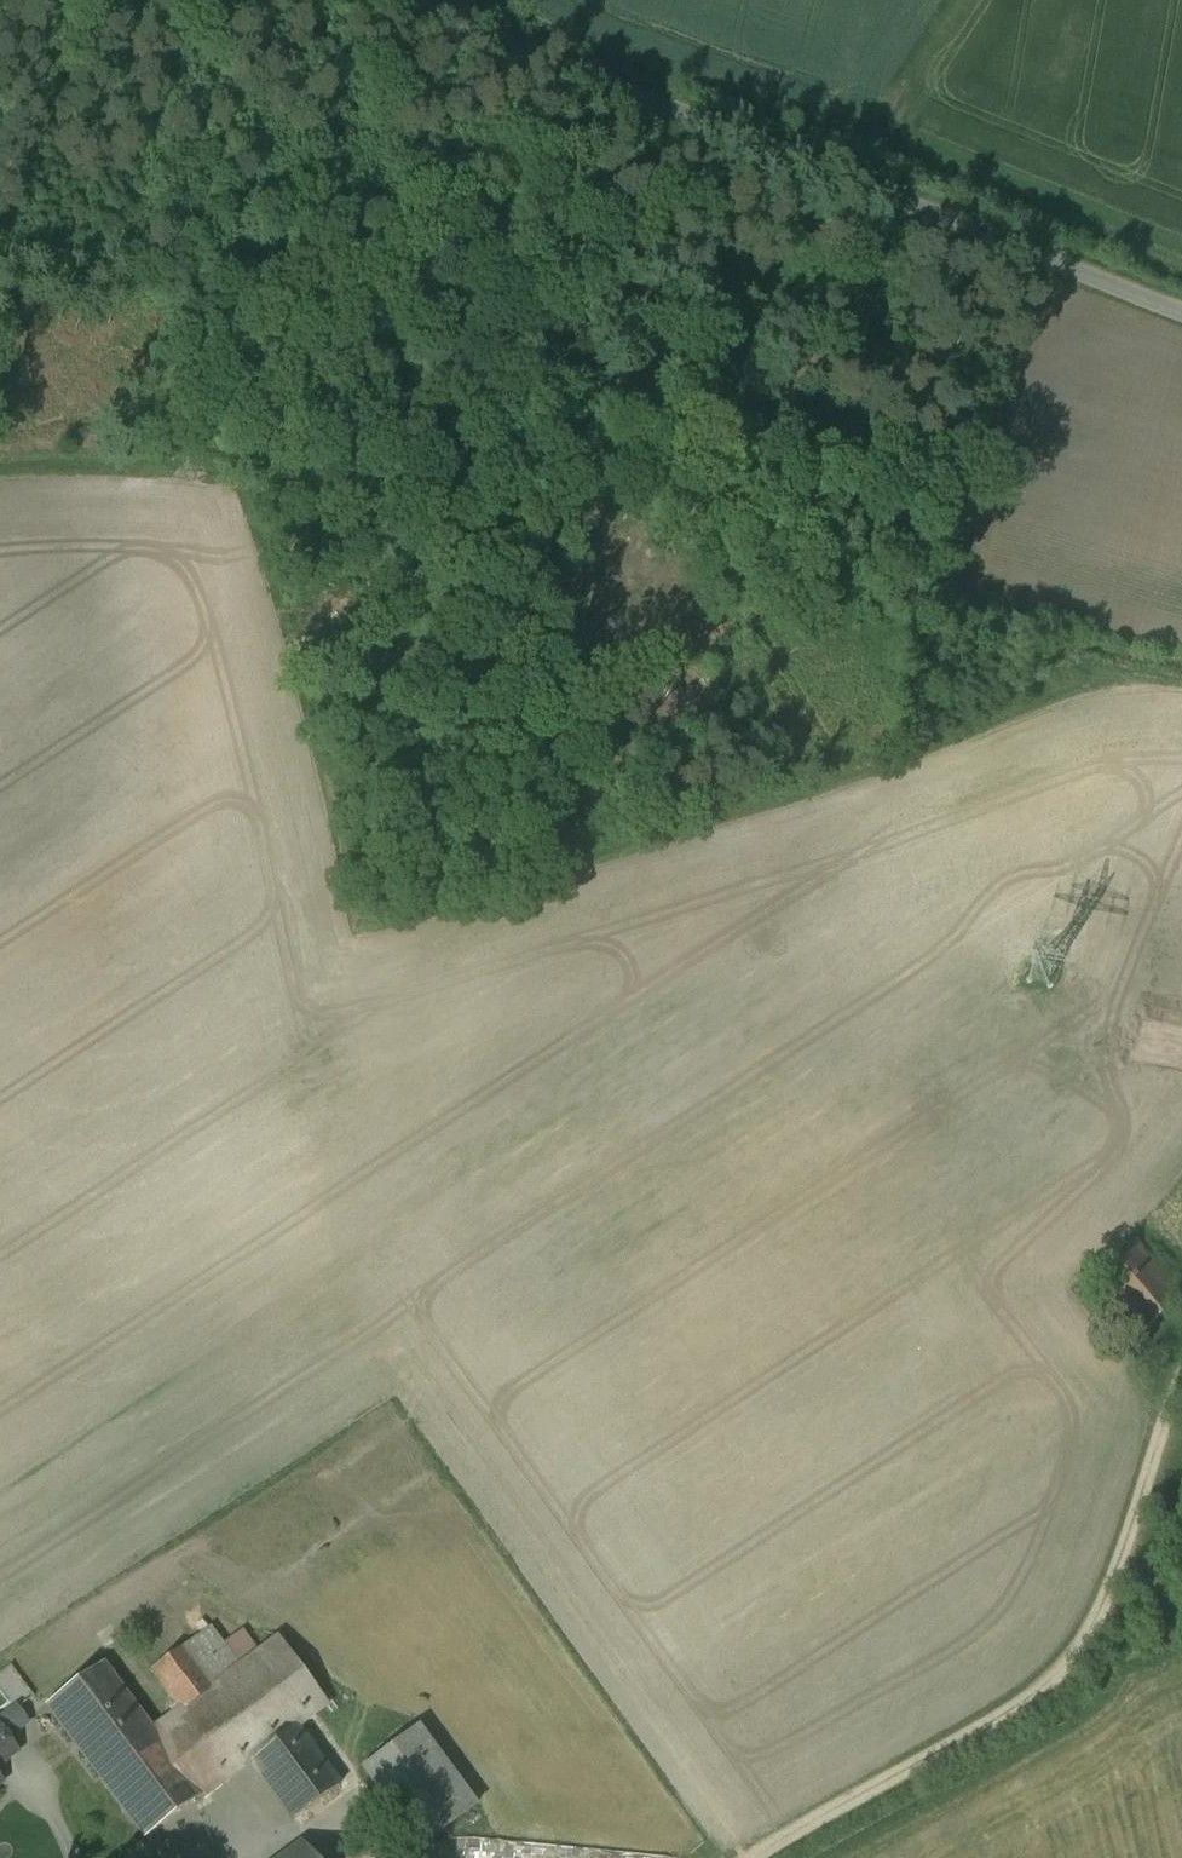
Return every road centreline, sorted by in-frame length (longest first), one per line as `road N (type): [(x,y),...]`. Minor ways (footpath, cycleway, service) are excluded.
road 1 (unclassified): [(1181,313),(402,0)]
road 2 (track): [(1181,1402),(1121,1570),(1087,1645),(1061,1679),(757,1857)]

